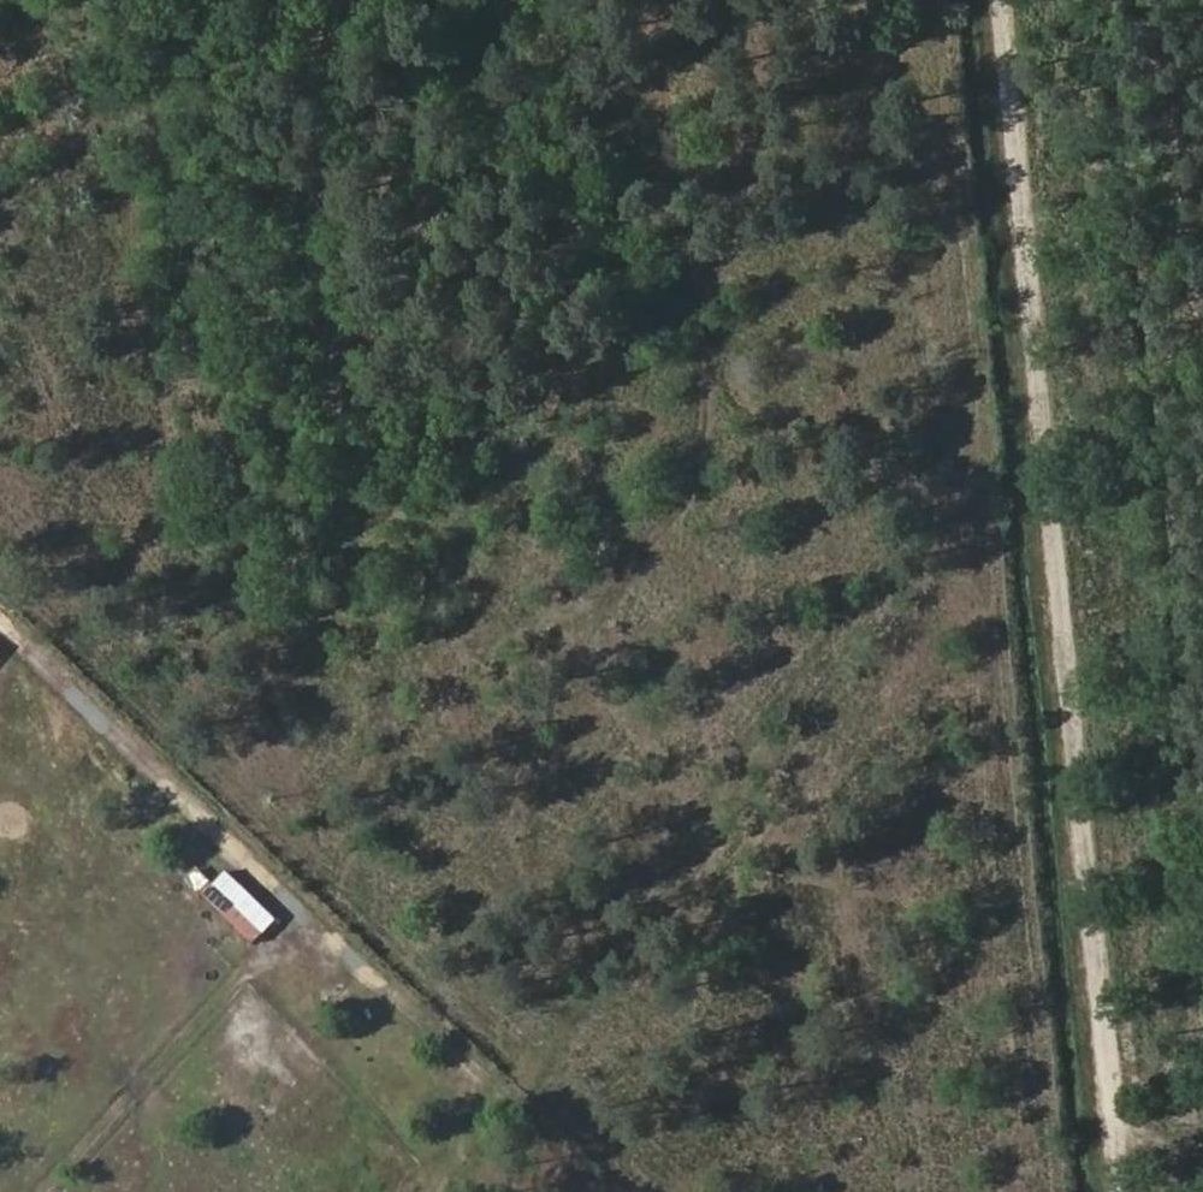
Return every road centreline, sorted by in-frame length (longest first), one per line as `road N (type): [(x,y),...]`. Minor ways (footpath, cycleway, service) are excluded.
road 1 (track): [(1141,1191),(1020,0)]

